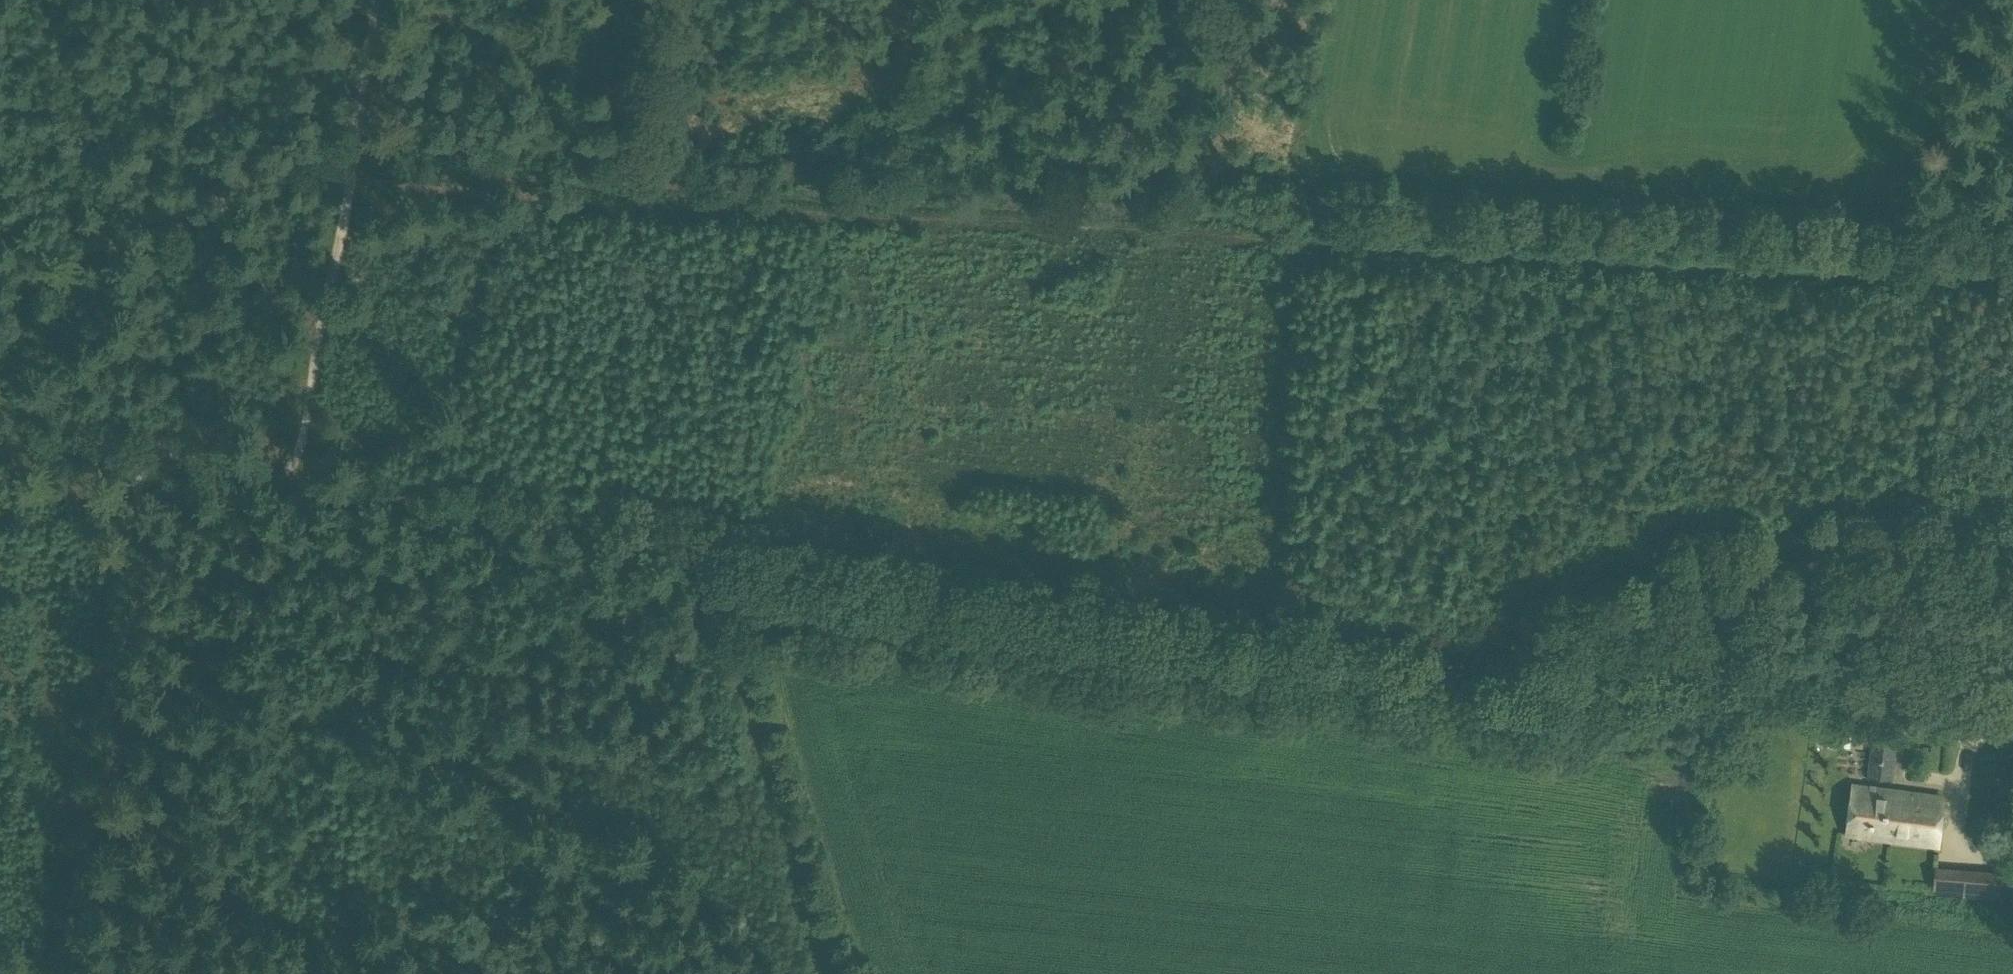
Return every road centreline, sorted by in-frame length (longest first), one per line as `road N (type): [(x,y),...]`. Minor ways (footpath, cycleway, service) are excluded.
road 1 (track): [(728,544),(1427,646),(1550,620),(1711,538),(2012,508)]
road 2 (track): [(381,0),(302,472),(113,437),(143,497),(66,973)]
road 3 (track): [(302,472),(728,544)]

